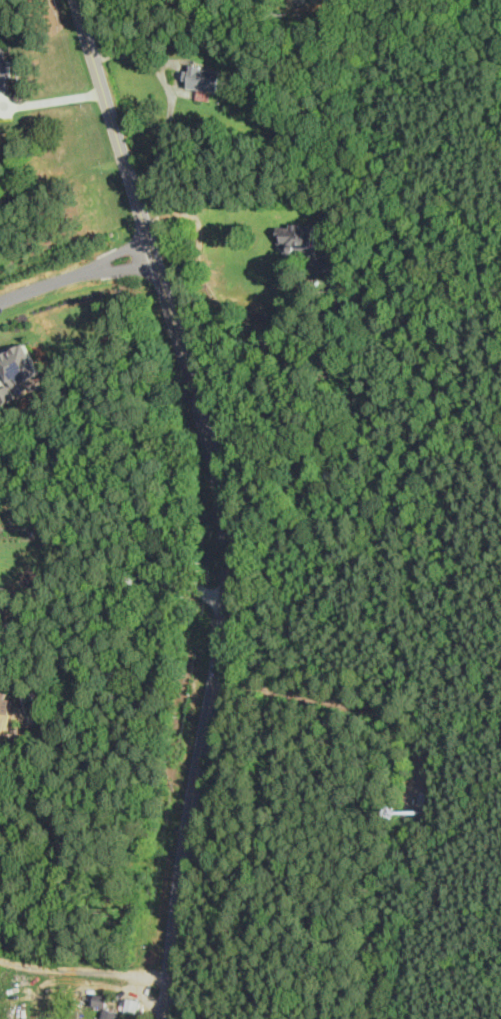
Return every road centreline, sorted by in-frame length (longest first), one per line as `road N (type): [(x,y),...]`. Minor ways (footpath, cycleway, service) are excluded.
road 1 (secondary): [(167,1018),(228,609),(227,518),(187,359),(76,0)]
road 2 (residential): [(0,303),(153,251)]

